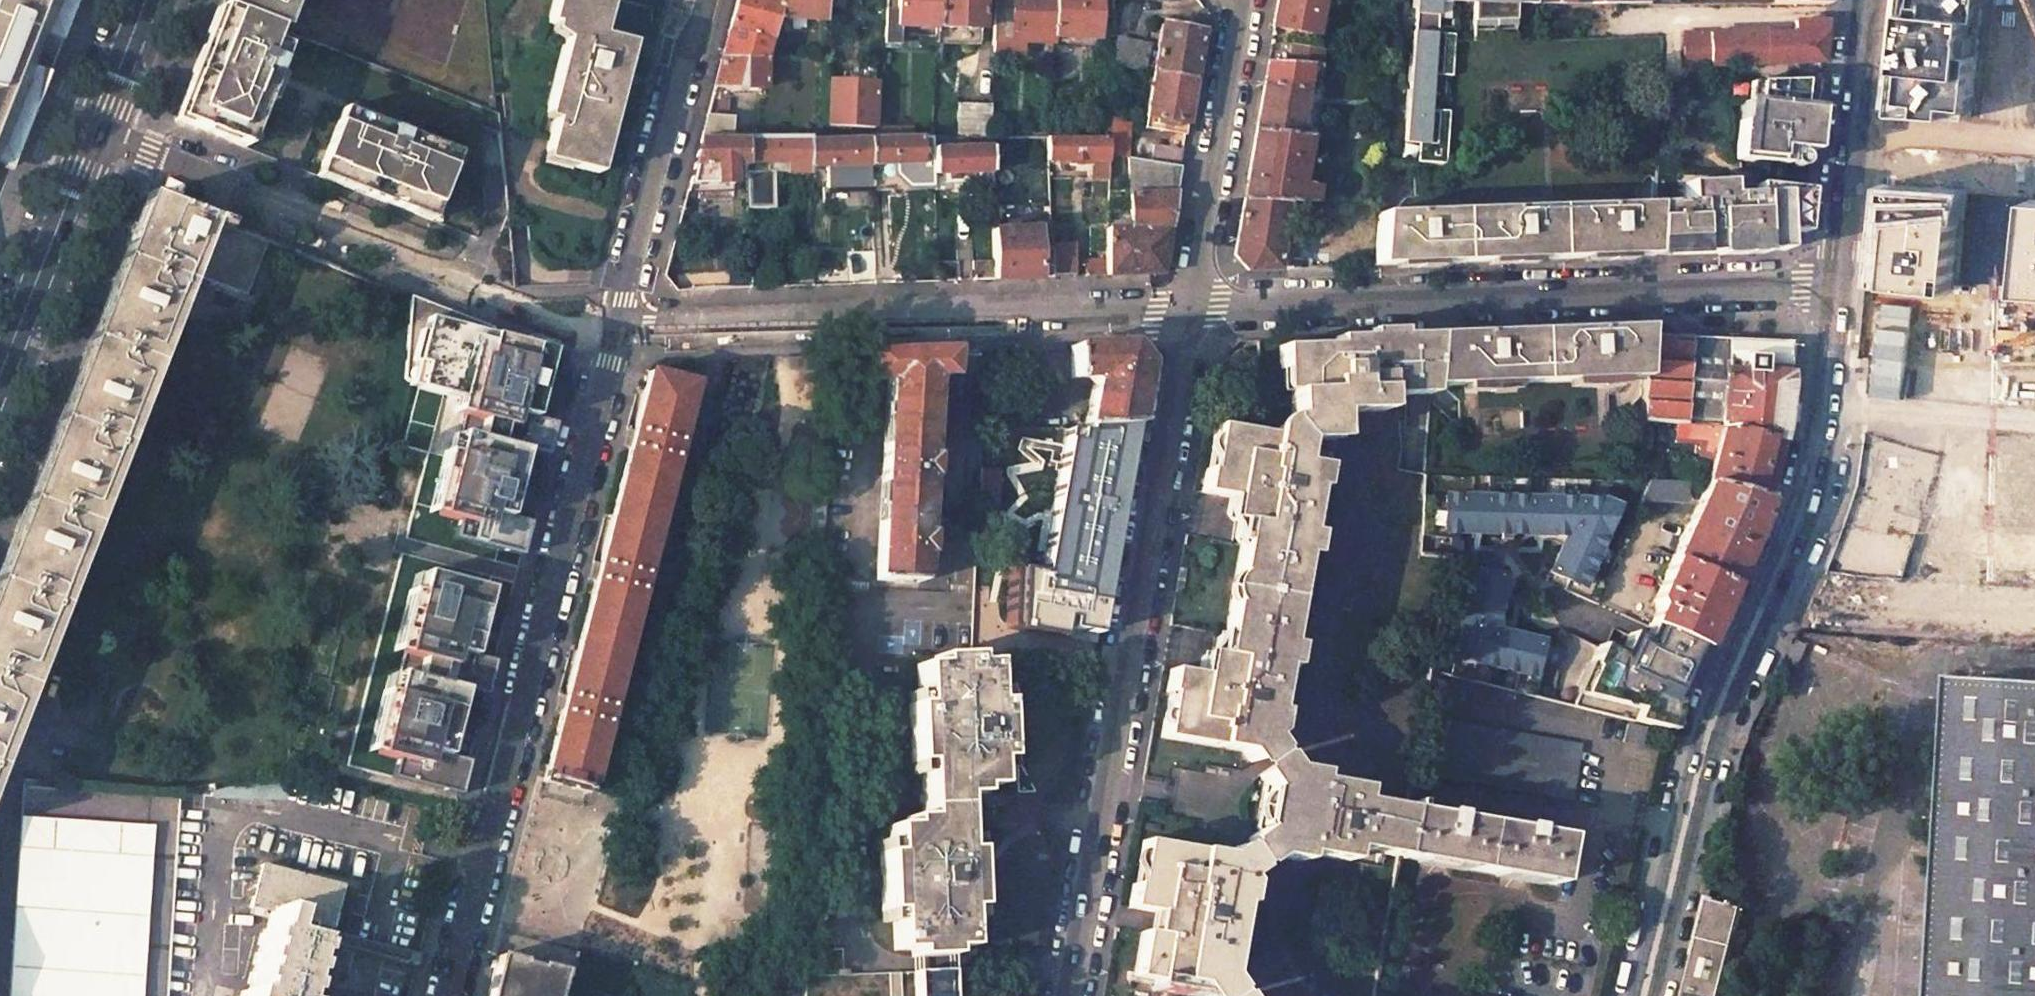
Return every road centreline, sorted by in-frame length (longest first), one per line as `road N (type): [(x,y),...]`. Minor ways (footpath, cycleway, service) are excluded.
road 1 (residential): [(1066,995),(1190,305)]
road 2 (residential): [(617,324),(444,995)]
road 3 (residential): [(1190,305),(1840,285)]
road 4 (tertiary): [(1643,995),(1707,732),(1816,487),(1826,403)]
road 5 (residential): [(617,324),(1190,305)]
road 6 (residential): [(98,131),(464,274),(478,289),(561,324),(617,324)]
road 7 (residential): [(697,0),(617,324)]
road 8 (residential): [(1190,305),(1241,0)]
road 9 (secondary): [(0,382),(98,131)]
road 10 (unknown): [(2034,618),(1766,599)]
road 11 (residential): [(2034,422),(1826,403)]
road 12 (residential): [(2034,157),(1854,145)]
road 13 (tertiary): [(1854,145),(1869,0)]
road 14 (secondary): [(98,131),(150,0)]
road 15 (tertiary): [(1840,285),(1854,145)]

